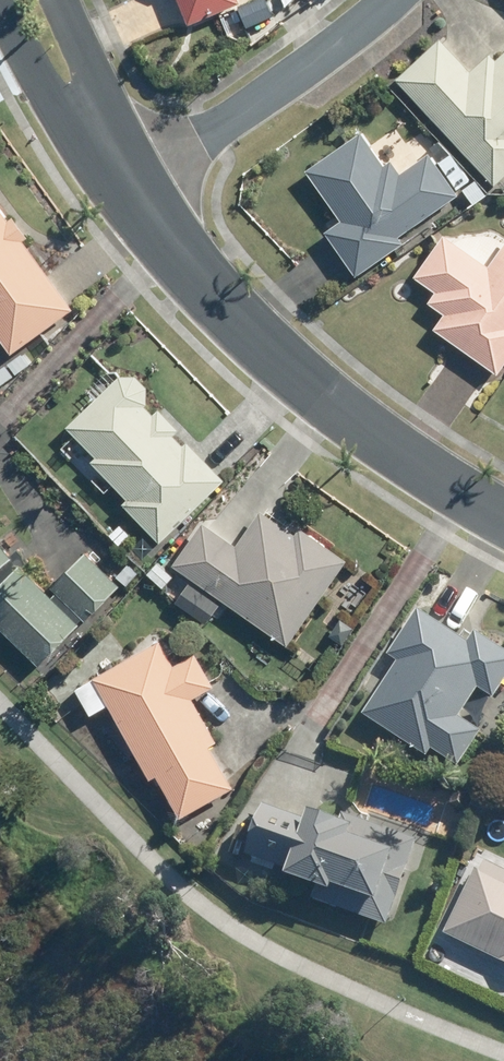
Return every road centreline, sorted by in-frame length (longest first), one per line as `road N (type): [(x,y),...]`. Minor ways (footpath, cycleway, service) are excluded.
road 1 (tertiary): [(133,184),(224,308),(274,359),(393,449),(503,517)]
road 2 (residential): [(133,184),(314,65),(389,0)]
road 3 (tertiary): [(34,0),(133,184)]

